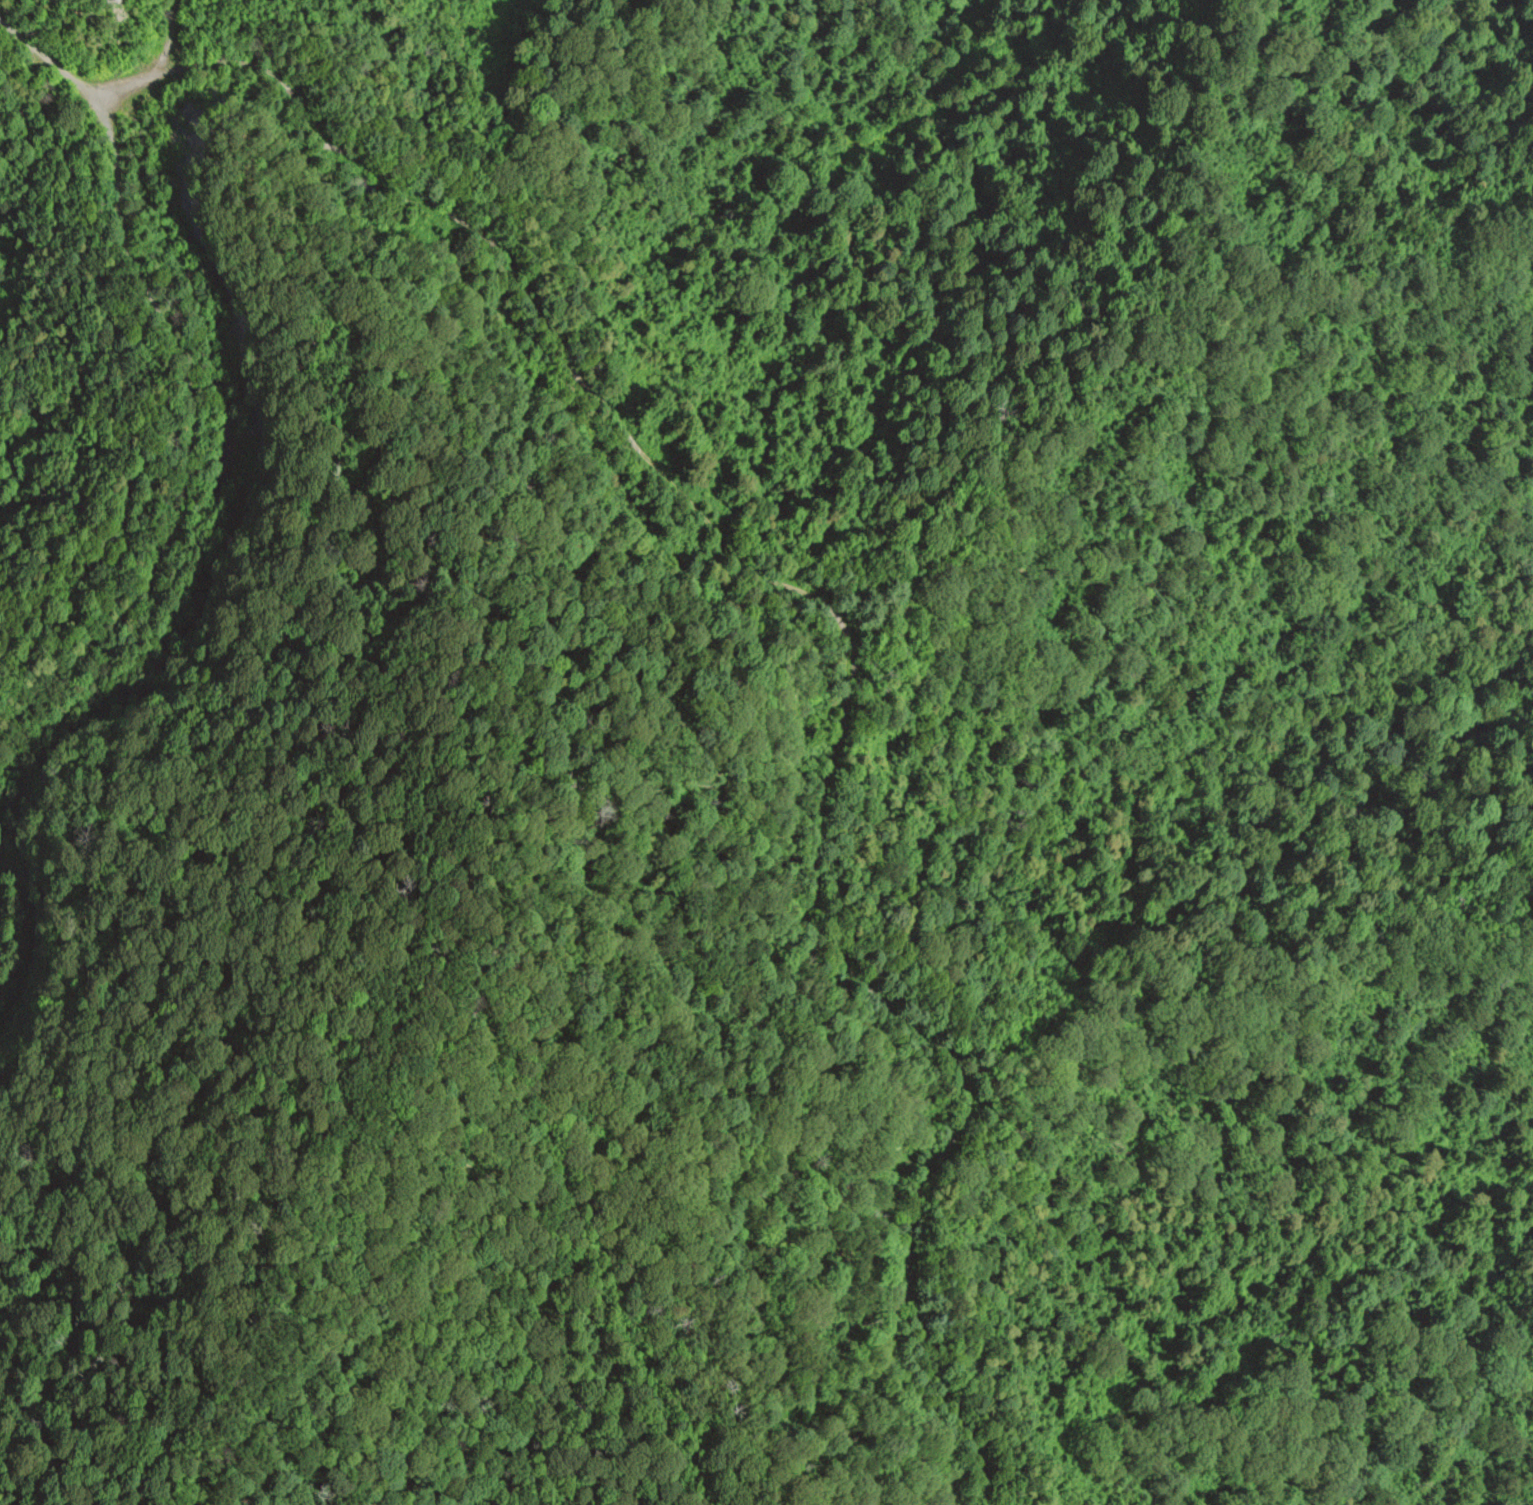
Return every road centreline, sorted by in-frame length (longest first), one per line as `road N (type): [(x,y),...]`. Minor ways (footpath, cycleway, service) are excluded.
road 1 (residential): [(30,0),(93,94),(118,178),(156,502),(118,574),(29,700),(0,764)]

